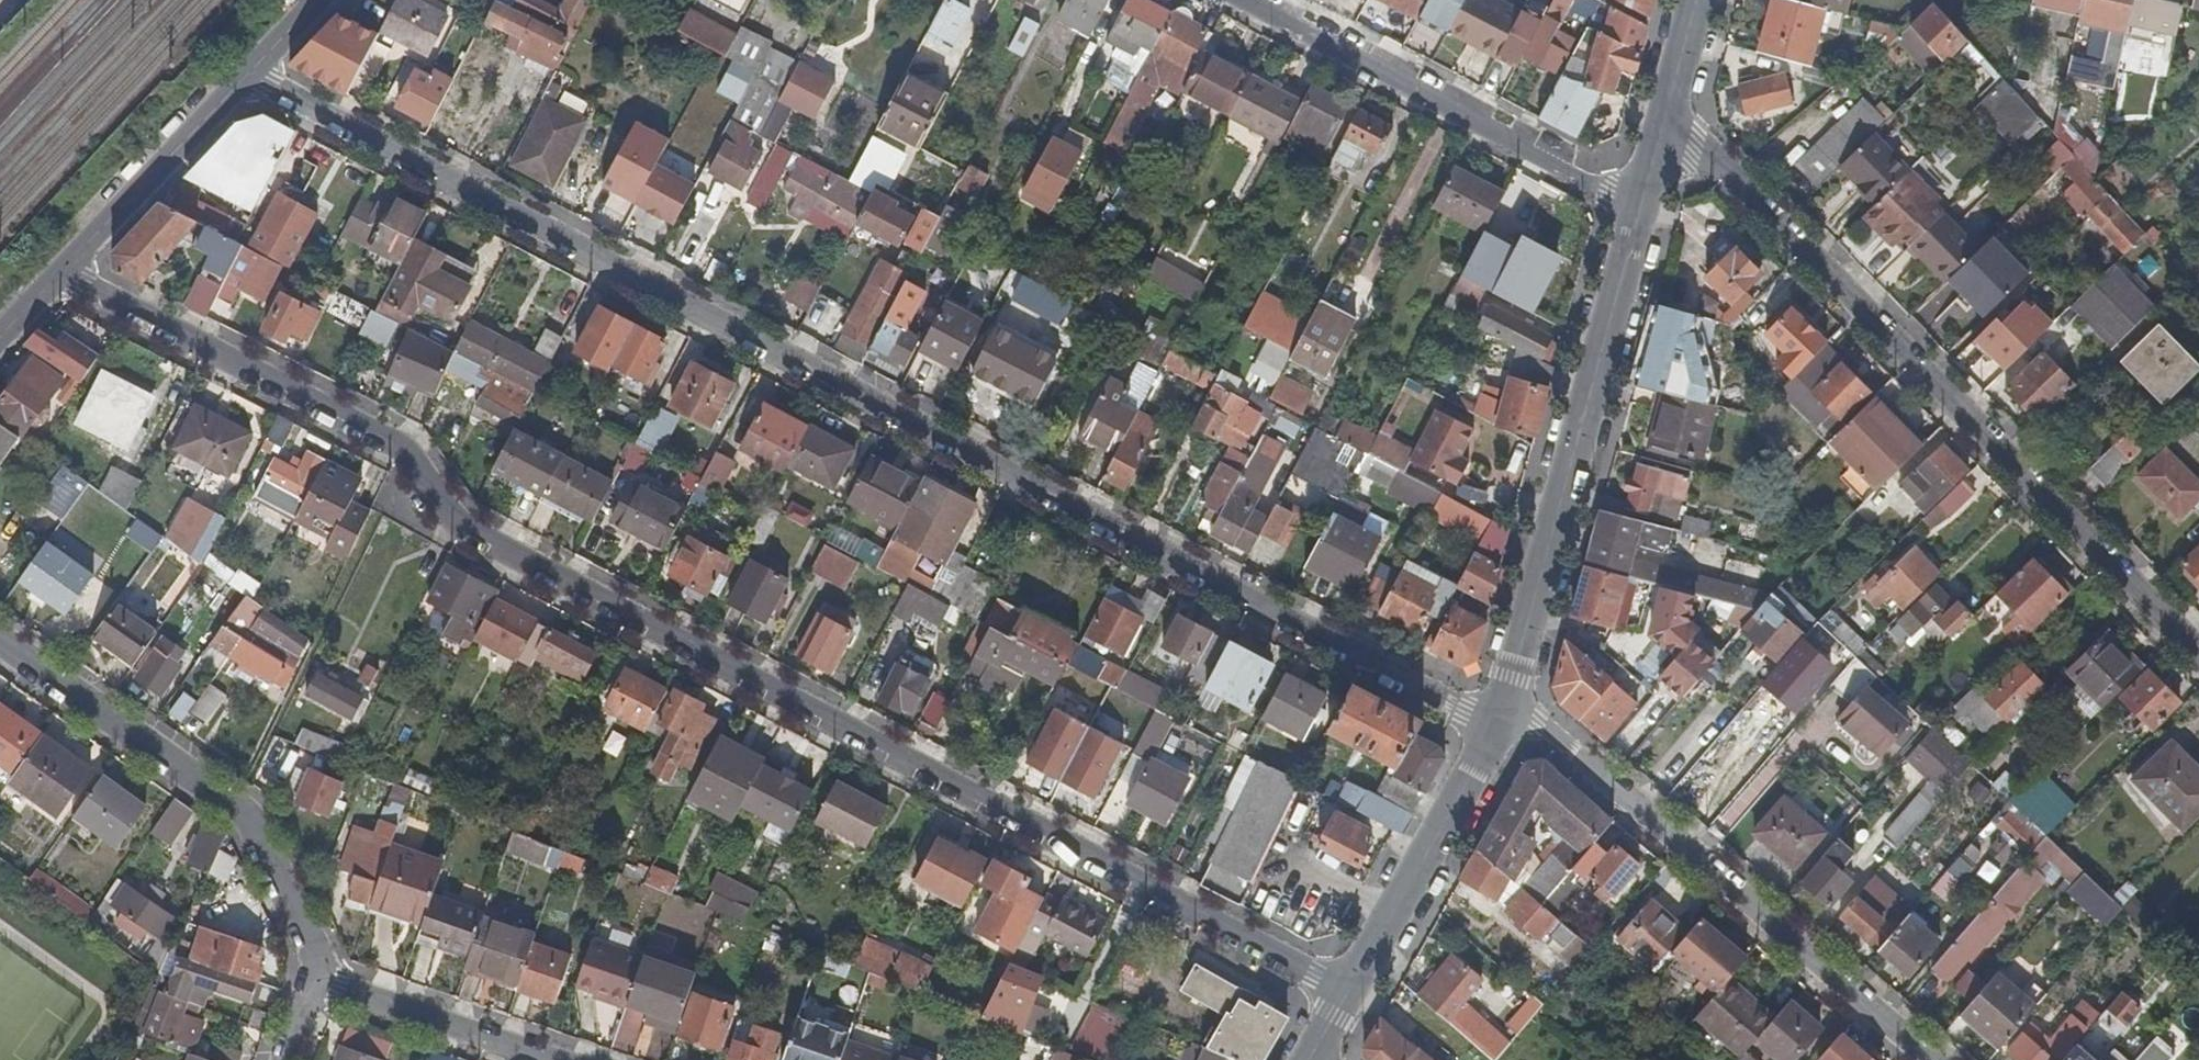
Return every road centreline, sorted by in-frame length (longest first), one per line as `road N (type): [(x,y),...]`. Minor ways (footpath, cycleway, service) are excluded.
road 1 (residential): [(1351,993),(460,524),(405,447),(58,276)]
road 2 (residential): [(245,79),(1458,708),(1502,716)]
road 3 (residential): [(1664,124),(1697,142),(2198,655)]
road 4 (residential): [(1930,1059),(1539,726),(1502,716)]
road 5 (residential): [(1502,716),(1642,206)]
road 6 (residential): [(320,984),(318,954),(238,808),(0,632)]
road 7 (residential): [(1253,0),(1642,206)]
road 8 (residential): [(1351,993),(1502,716)]
road 9 (residential): [(58,276),(245,79)]
road 10 (residential): [(320,984),(546,1059)]
road 11 (residential): [(1664,124),(1699,0)]

